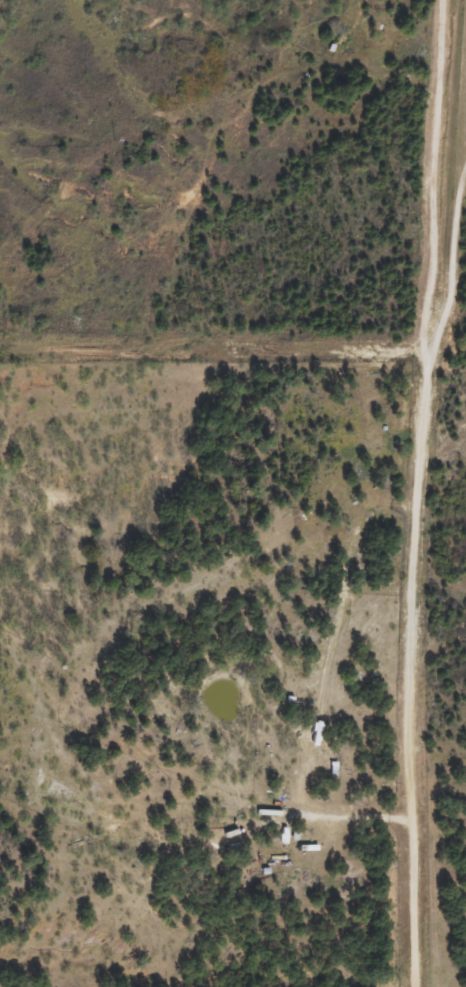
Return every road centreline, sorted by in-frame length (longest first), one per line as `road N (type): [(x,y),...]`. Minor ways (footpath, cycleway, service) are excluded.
road 1 (residential): [(439,986),(408,0)]

